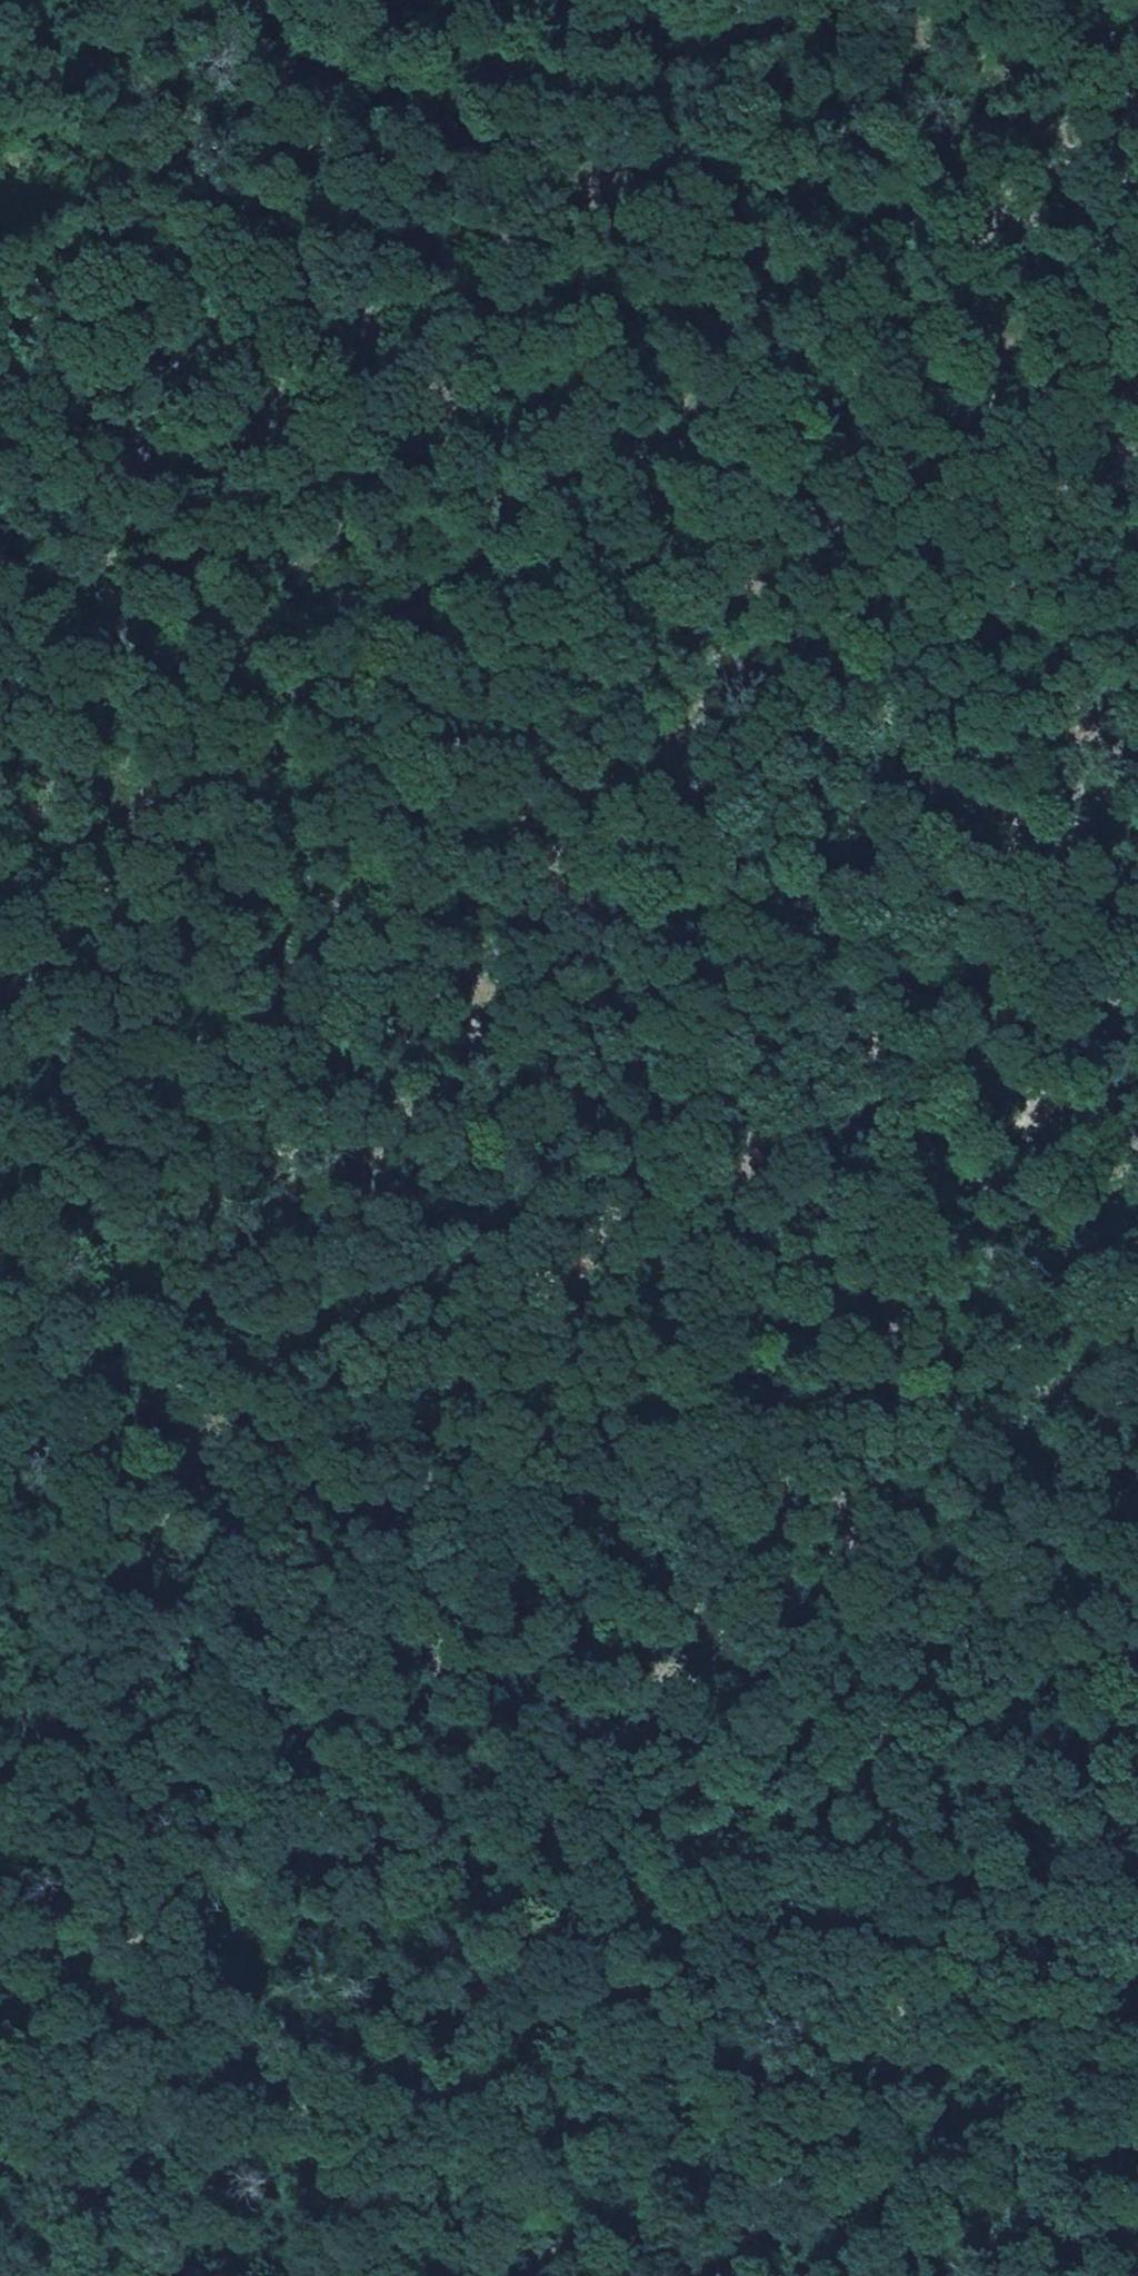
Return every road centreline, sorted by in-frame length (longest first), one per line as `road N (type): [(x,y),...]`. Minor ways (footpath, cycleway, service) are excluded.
road 1 (track): [(1137,244),(0,845)]
road 2 (track): [(0,479),(297,0)]

